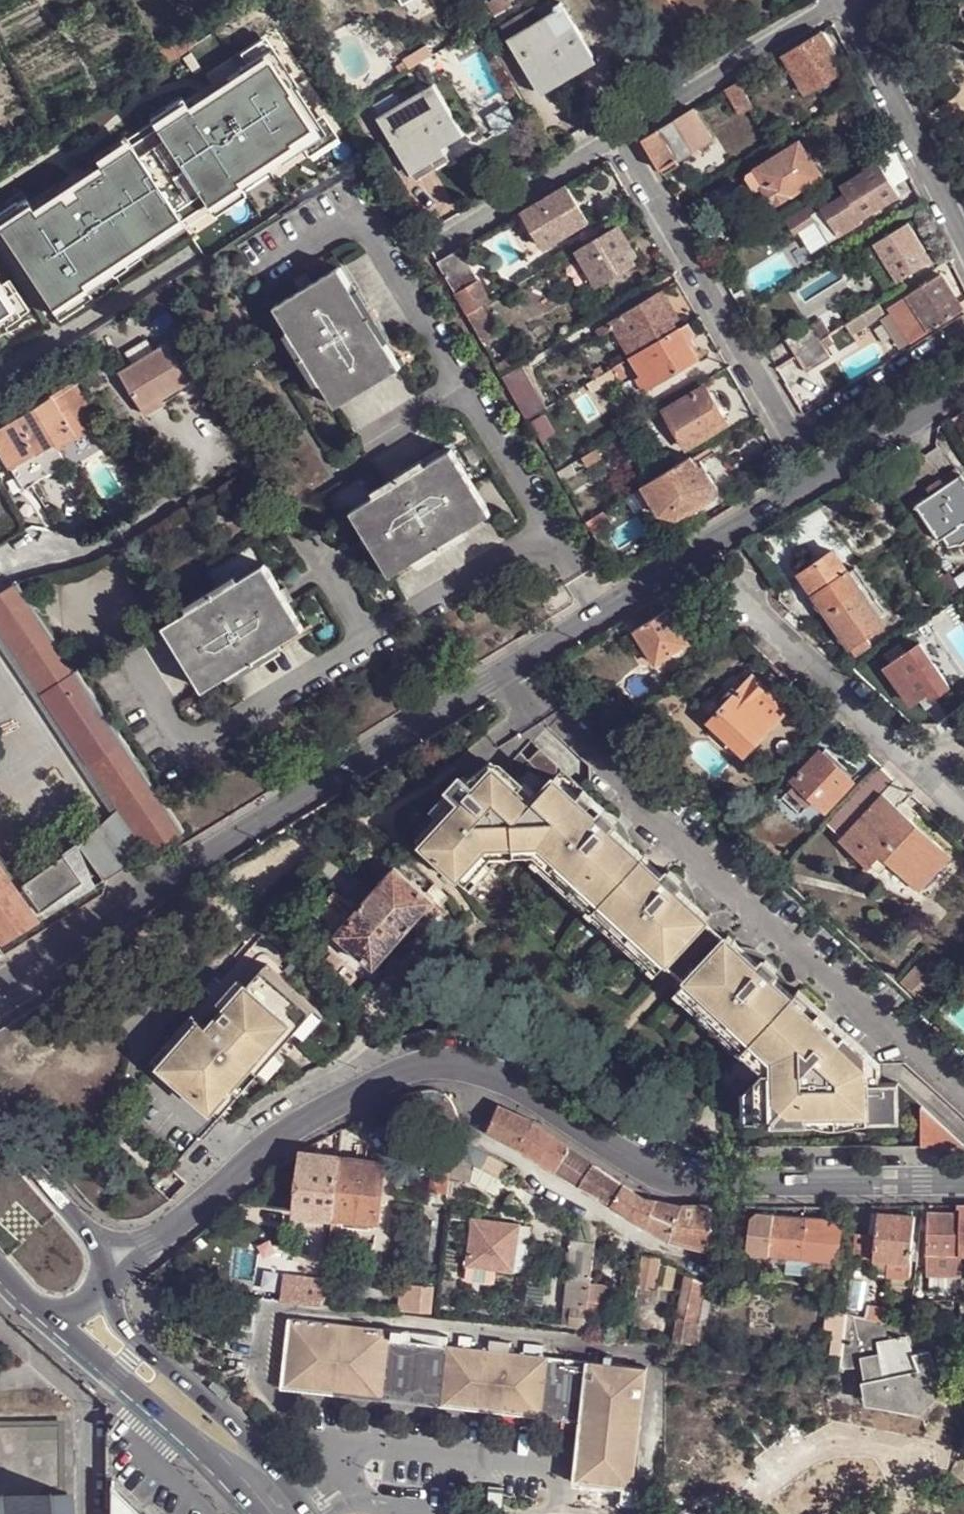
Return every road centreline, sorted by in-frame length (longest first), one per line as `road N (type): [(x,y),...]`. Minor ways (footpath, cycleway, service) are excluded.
road 1 (residential): [(104,1263),(151,1242),(271,1146),(365,1089),(416,1069),(476,1071),(513,1084),(638,1167),(677,1180),(963,1180)]
road 2 (unclassified): [(597,614),(0,985)]
road 3 (residential): [(617,140),(795,444),(963,342)]
road 4 (residential): [(545,528),(187,746),(135,661)]
road 5 (residential): [(247,288),(357,217),(545,528)]
road 6 (unclassified): [(963,389),(597,614)]
road 7 (tertiary): [(310,1513),(259,1446),(140,1344),(103,1282)]
road 8 (residential): [(963,243),(845,0)]
road 9 (residential): [(617,140),(845,0)]
road 10 (residential): [(736,599),(931,769)]
road 11 (tertiary): [(56,1313),(68,1333),(225,1471)]
road 12 (residential): [(189,253),(0,375)]
road 13 (residential): [(435,248),(617,140)]
road 14 (tertiary): [(104,1263),(0,1133)]

